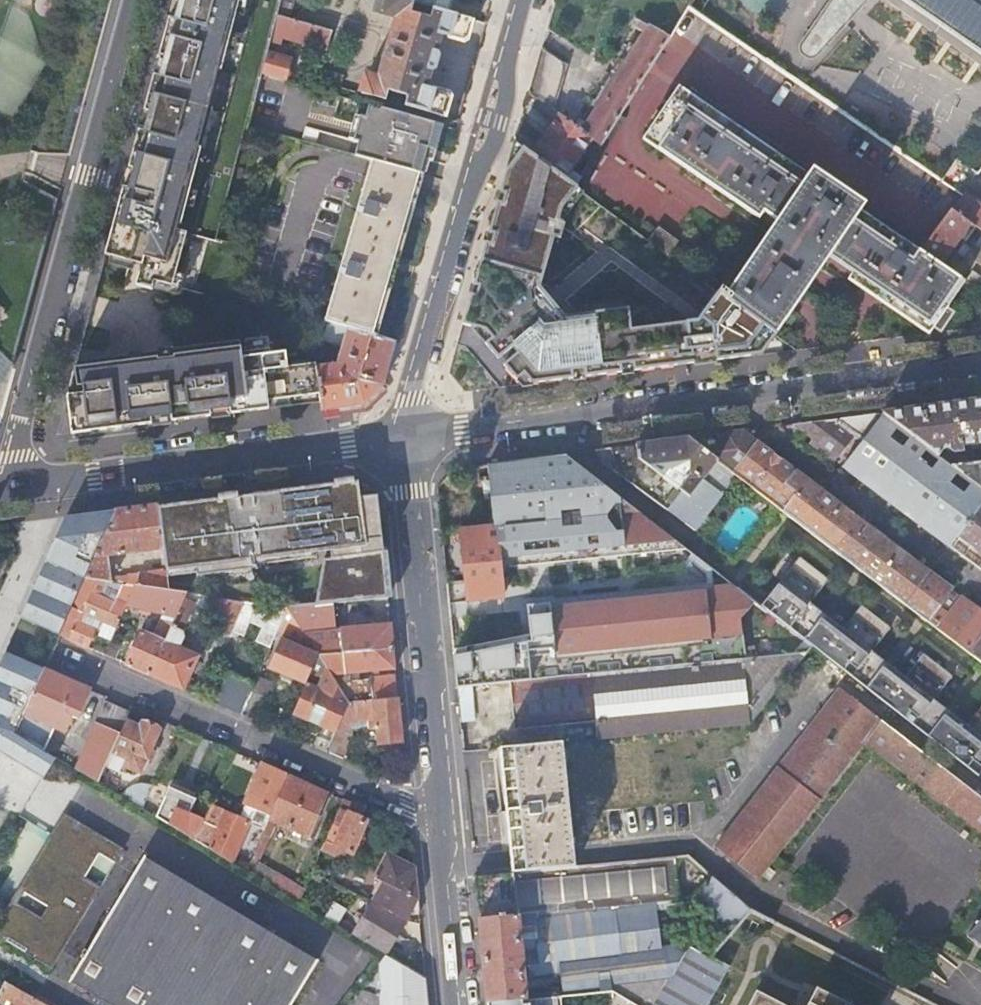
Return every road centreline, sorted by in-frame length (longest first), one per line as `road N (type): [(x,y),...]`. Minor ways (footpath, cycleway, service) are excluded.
road 1 (secondary): [(980,365),(407,440)]
road 2 (residential): [(134,0),(22,417),(18,487)]
road 3 (tertiary): [(407,440),(407,394),(521,0)]
road 4 (residential): [(439,818),(60,656)]
road 5 (secondary): [(407,440),(18,487)]
road 6 (secondary): [(439,818),(407,440)]
road 7 (secondary): [(454,1004),(439,818)]

